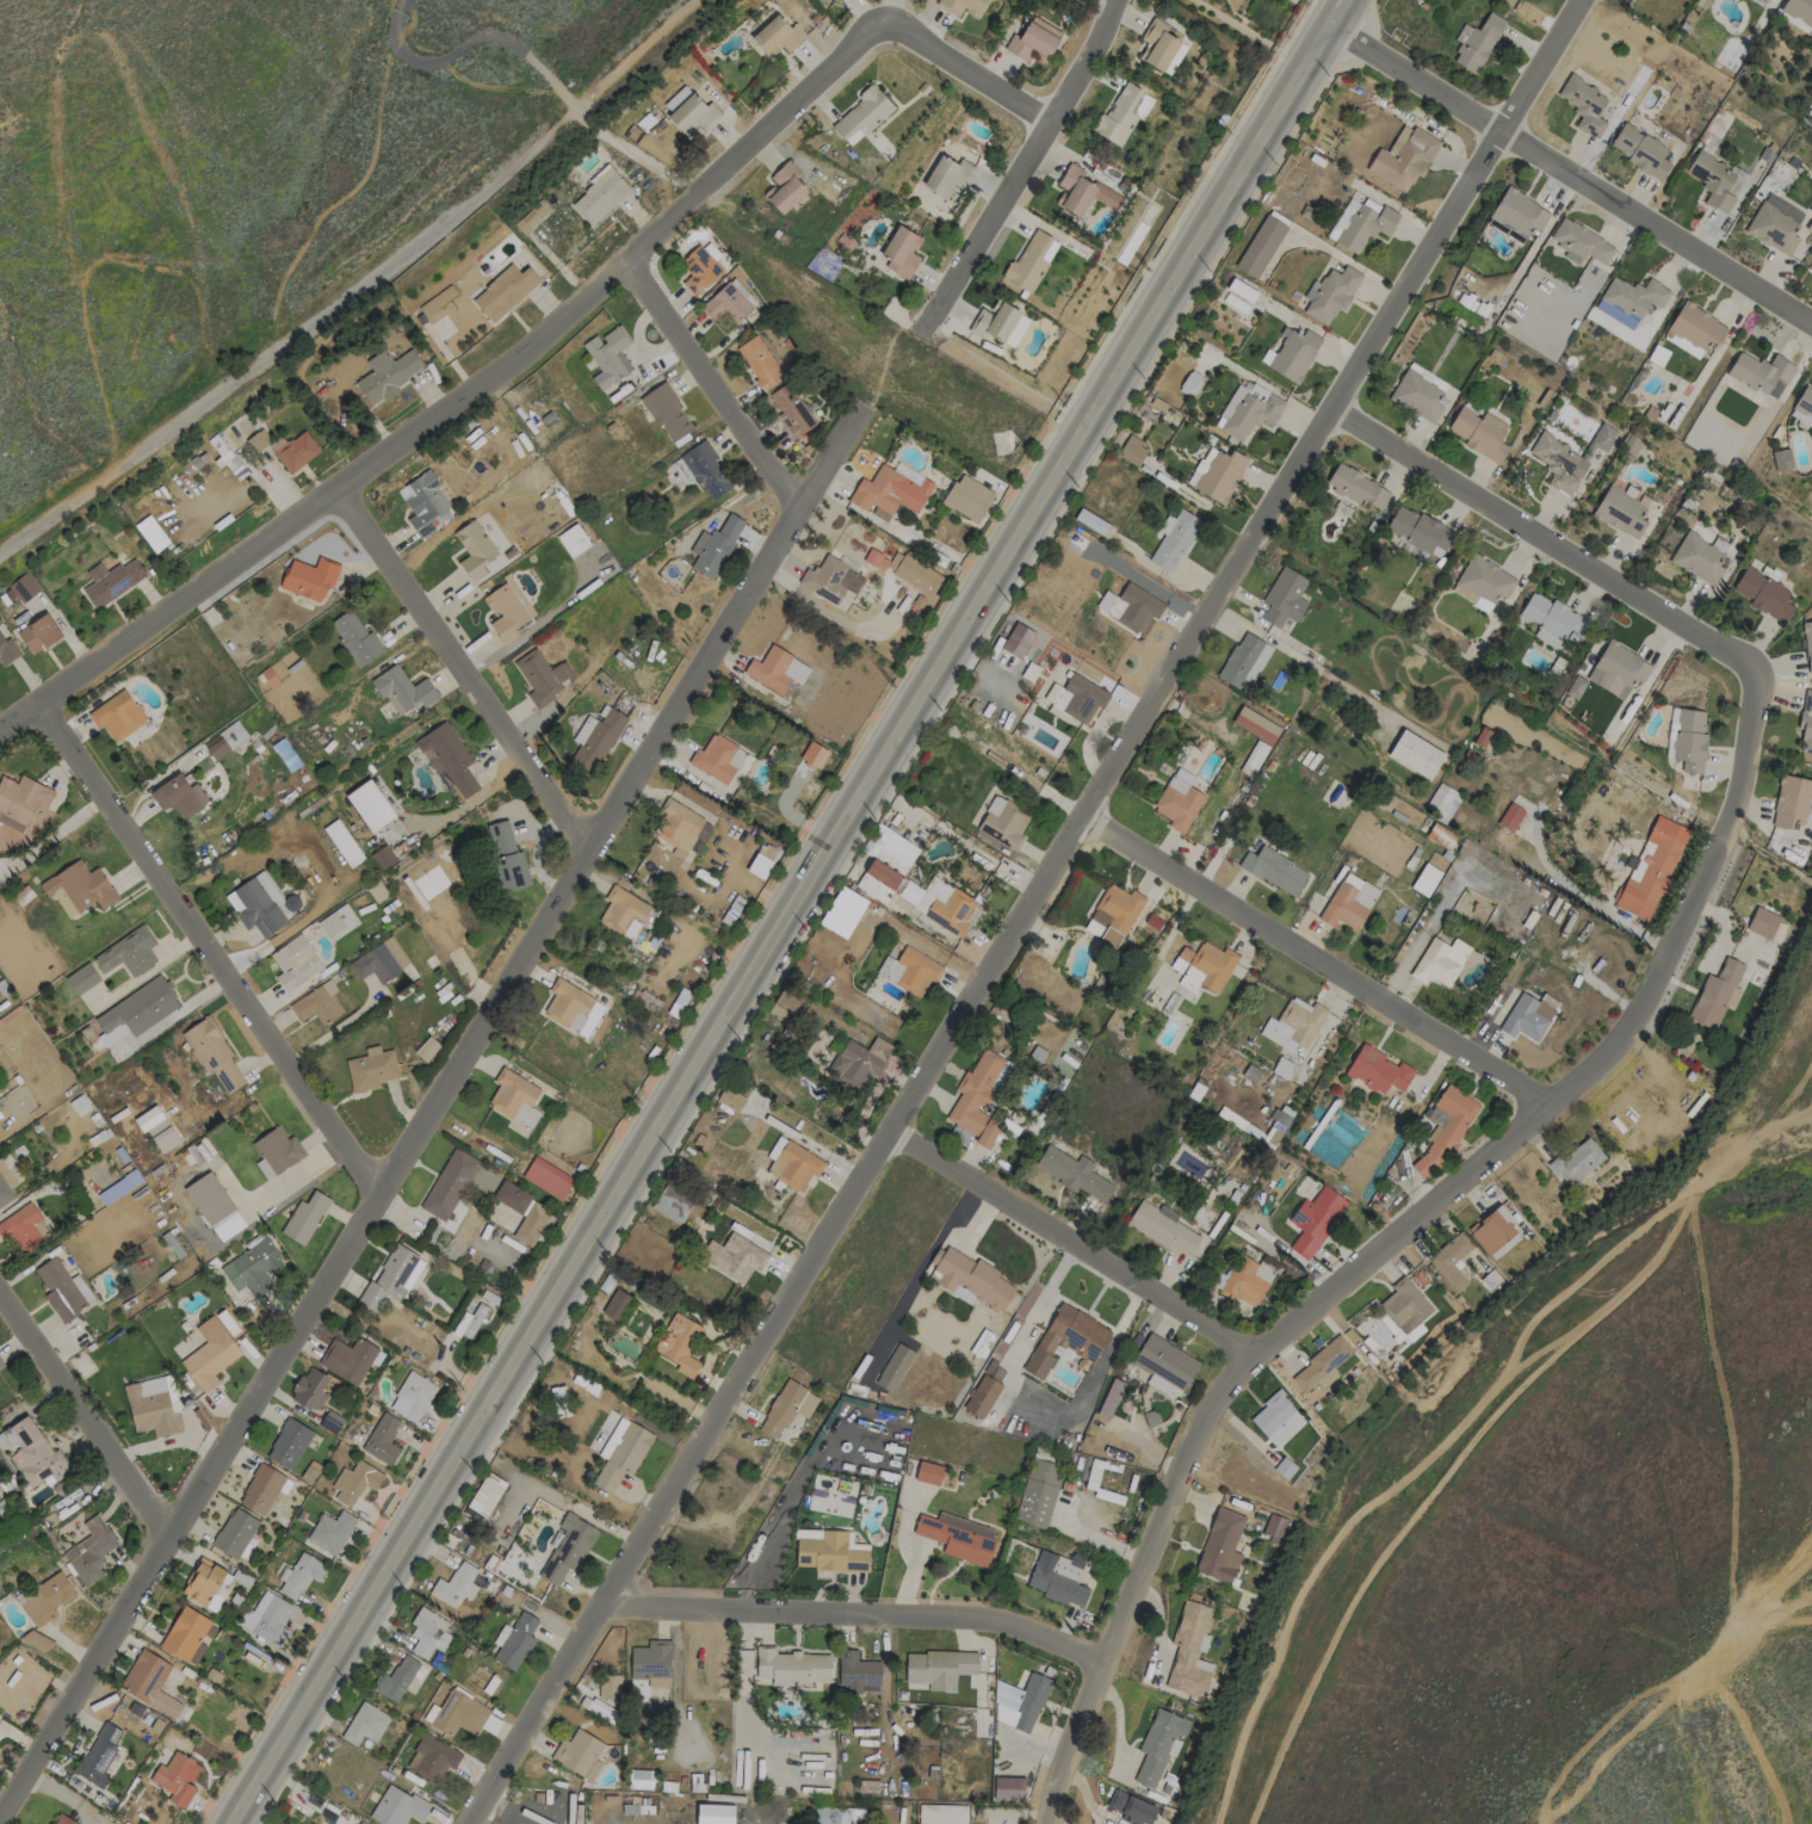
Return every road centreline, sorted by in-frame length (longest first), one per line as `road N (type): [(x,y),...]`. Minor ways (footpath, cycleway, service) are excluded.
road 1 (tertiary): [(1348,0),(961,662),(232,1823)]
road 2 (residential): [(864,408),(794,505),(0,1818)]
road 3 (residential): [(1241,561),(467,1823)]
road 4 (residential): [(1750,668),(1743,759),(1669,960),(1624,1039),(1393,1241),(1250,1352),(1176,1476),(1045,1787),(1044,1823)]
road 5 (residential): [(623,266),(336,490),(0,733)]
road 6 (residential): [(579,119),(370,296),(0,559)]
road 7 (residential): [(1241,561),(1582,0)]
road 8 (residential): [(377,1199),(38,704)]
road 9 (residential): [(1335,21),(1811,324)]
road 10 (residential): [(1046,124),(905,27),(877,25),(623,266)]
road 11 (residential): [(1542,1106),(1082,814)]
road 12 (residential): [(1100,1662),(991,1618),(605,1606)]
road 13 (residential): [(1335,407),(1750,668)]
road 14 (residential): [(588,849),(336,490)]
road 15 (residential): [(1250,1352),(885,1132)]
road 16 (residential): [(1117,0),(928,320)]
road 17 (residential): [(169,1535),(0,1294)]
road 18 (residential): [(794,505),(623,266)]
road 19 (residential): [(579,119),(700,193)]

